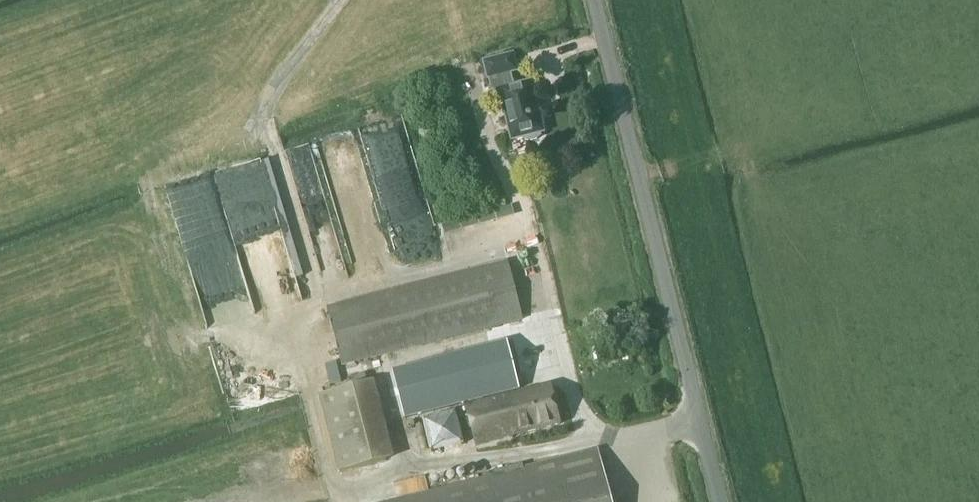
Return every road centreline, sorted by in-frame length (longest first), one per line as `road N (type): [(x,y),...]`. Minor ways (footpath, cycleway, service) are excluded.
road 1 (unclassified): [(596,0),(722,501)]
road 2 (track): [(337,501),(334,488),(702,423)]

